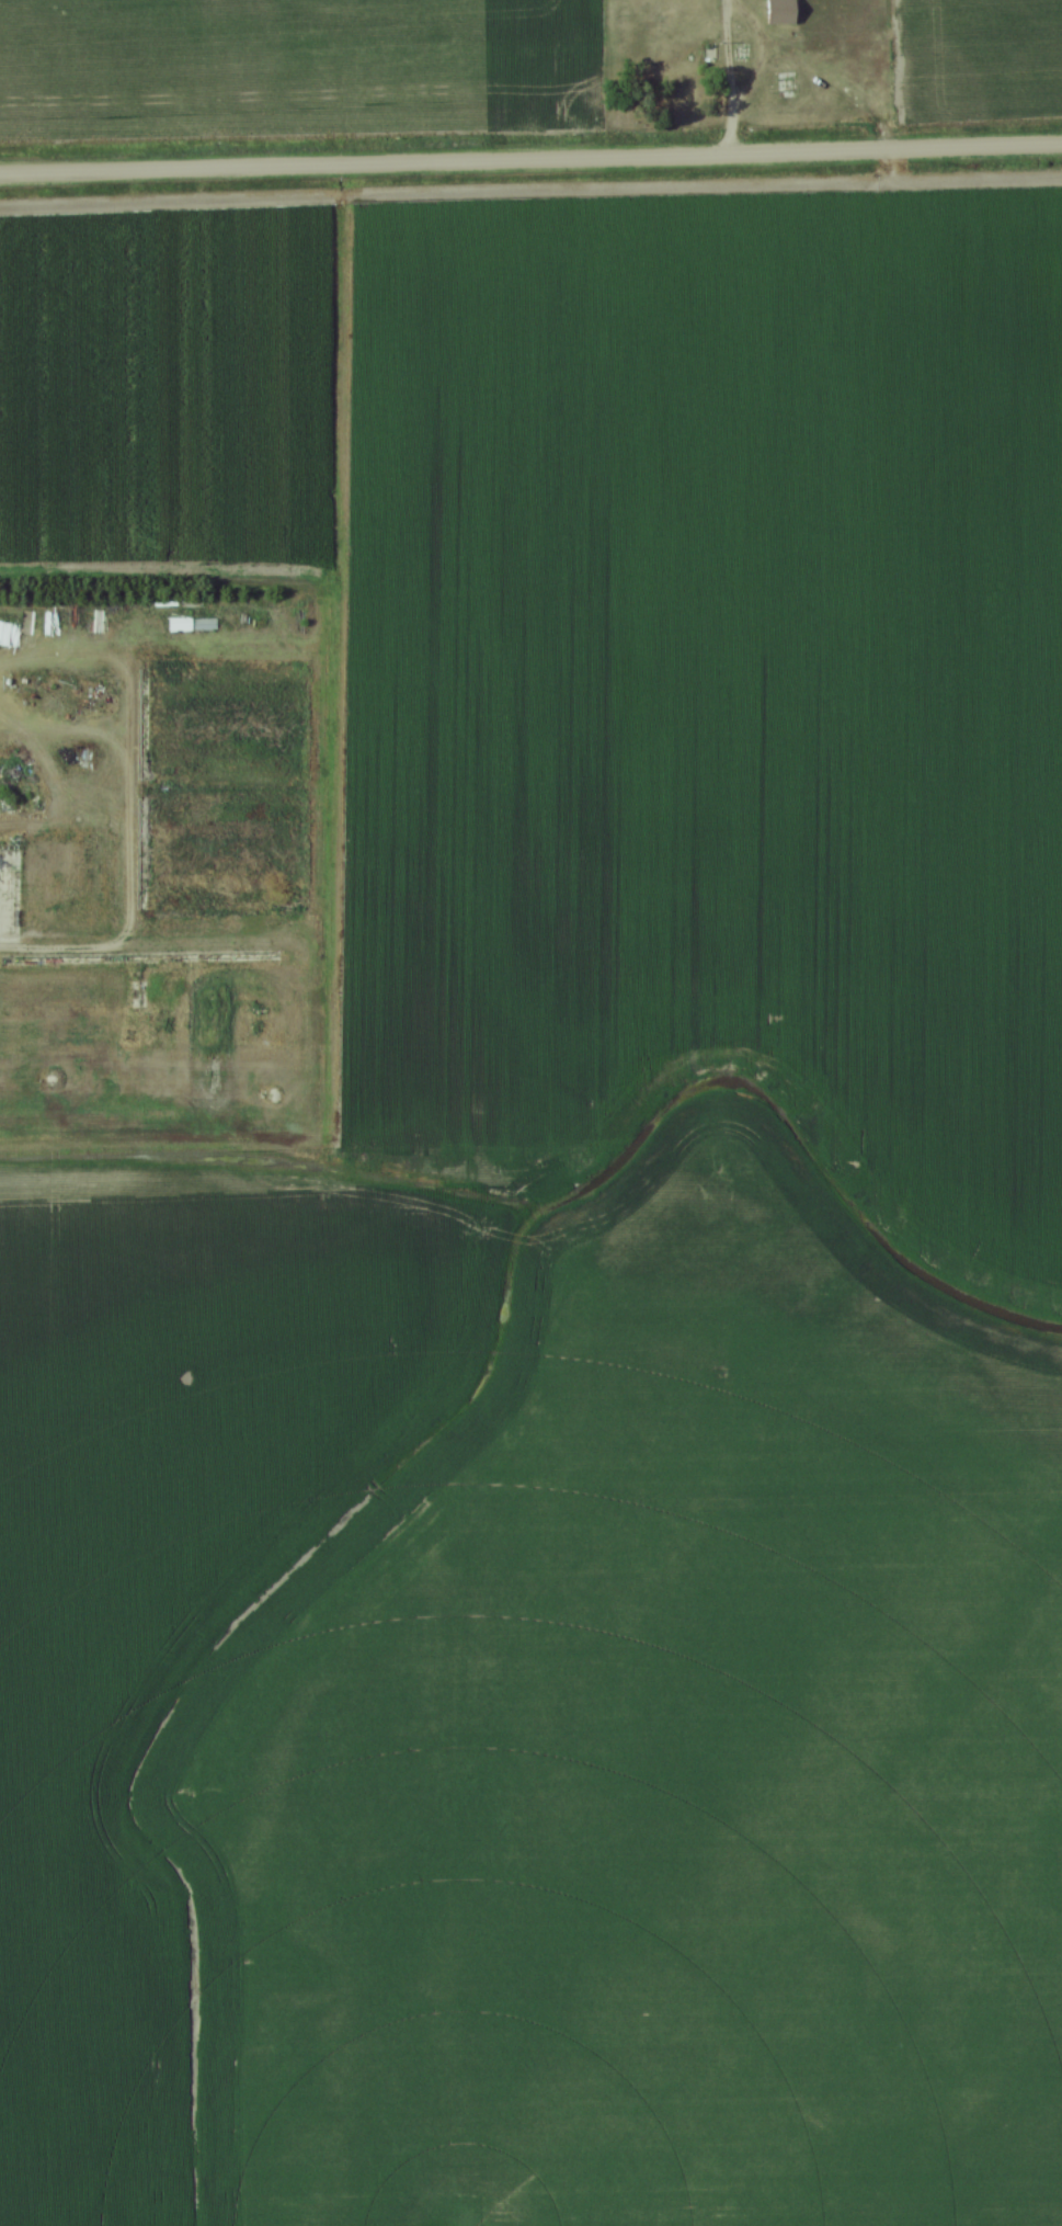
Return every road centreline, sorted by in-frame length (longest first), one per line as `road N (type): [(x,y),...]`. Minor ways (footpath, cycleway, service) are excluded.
road 1 (residential): [(0,177),(1061,149)]

